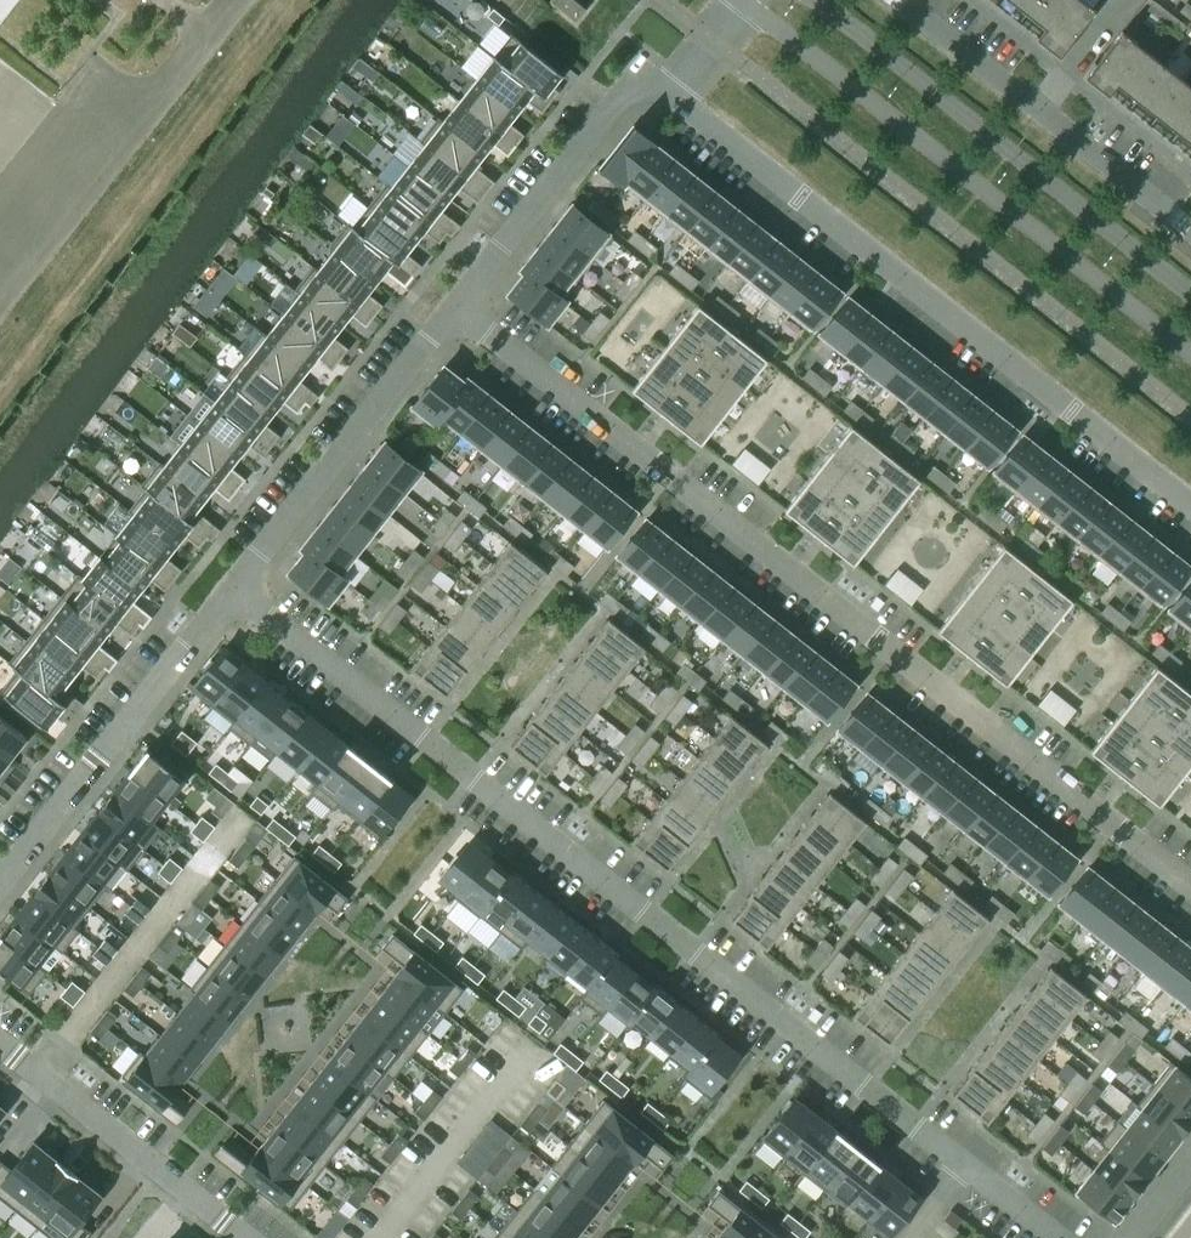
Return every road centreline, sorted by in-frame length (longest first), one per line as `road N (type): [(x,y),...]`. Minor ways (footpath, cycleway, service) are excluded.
road 1 (residential): [(229,589),(1057,1237)]
road 2 (residential): [(452,307),(1190,886)]
road 3 (residential): [(1190,514),(672,94)]
road 4 (unclassified): [(743,1),(1190,355)]
road 5 (unclassified): [(1190,293),(819,0)]
road 6 (residential): [(1190,232),(898,0)]
road 7 (residential): [(0,882),(229,589)]
road 8 (residential): [(229,589),(452,307)]
road 9 (residential): [(452,307),(609,103),(638,86),(672,94)]
road 10 (residential): [(0,1046),(245,1237)]

